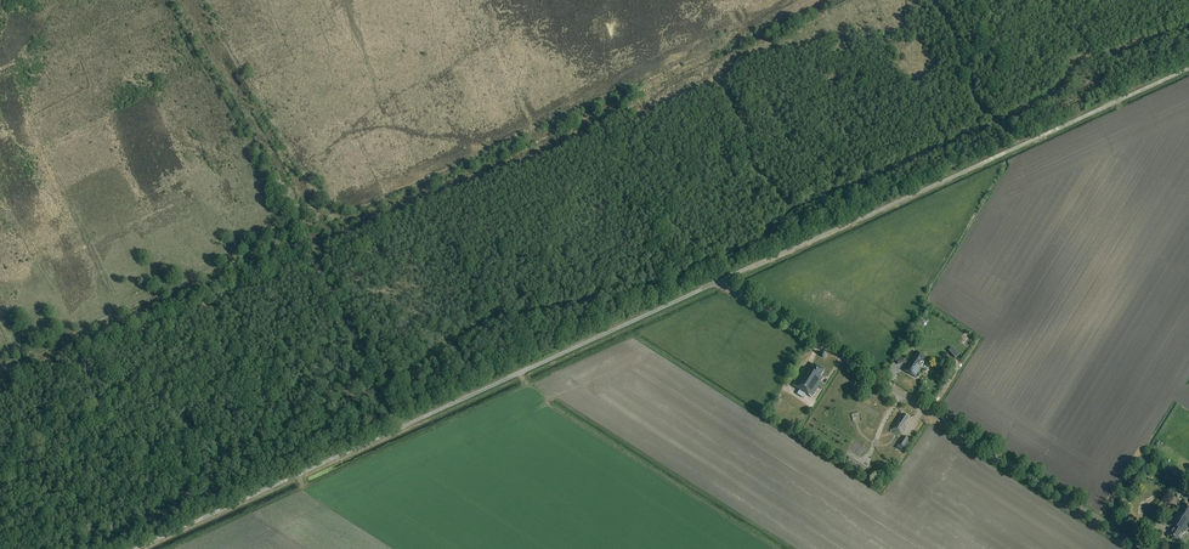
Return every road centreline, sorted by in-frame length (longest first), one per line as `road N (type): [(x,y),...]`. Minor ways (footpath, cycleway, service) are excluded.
road 1 (unclassified): [(1146,548),(719,282)]
road 2 (track): [(312,246),(396,430)]

